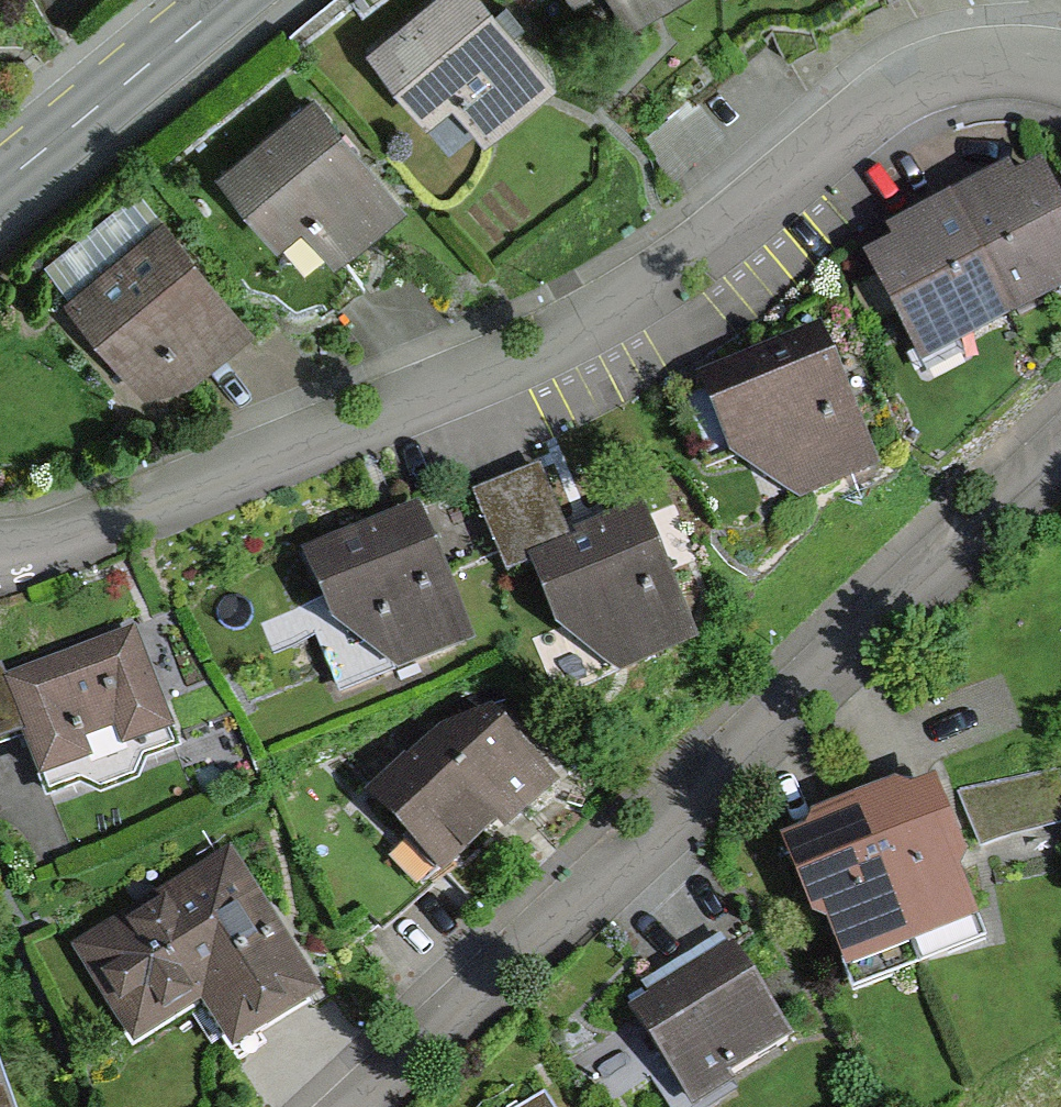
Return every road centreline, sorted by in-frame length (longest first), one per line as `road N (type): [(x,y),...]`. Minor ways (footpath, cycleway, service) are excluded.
road 1 (residential): [(0,557),(213,489),(588,327),(712,246),(921,76),(997,66),(1060,76)]
road 2 (residential): [(1060,460),(361,1106)]
road 3 (secondary): [(0,185),(235,0)]

